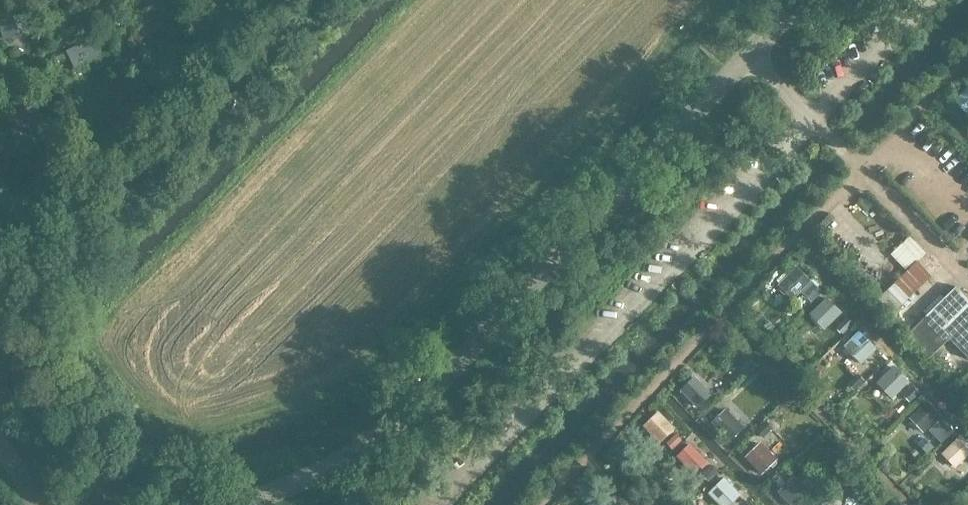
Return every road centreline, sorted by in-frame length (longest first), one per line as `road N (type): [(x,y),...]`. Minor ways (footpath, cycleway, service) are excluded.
road 1 (unclassified): [(236,504),(365,453),(420,406),(805,0)]

